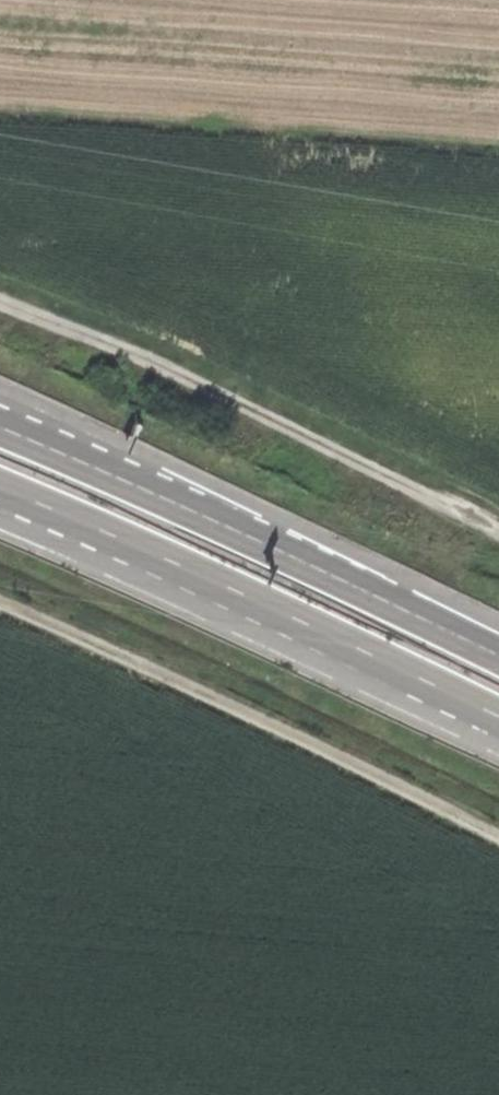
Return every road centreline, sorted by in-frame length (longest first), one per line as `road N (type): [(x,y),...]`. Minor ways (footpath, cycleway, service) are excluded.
road 1 (track): [(0,602),(498,837)]
road 2 (track): [(498,537),(0,305)]
road 3 (trunk): [(0,488),(498,716)]
road 4 (trunk): [(498,655),(0,427)]

